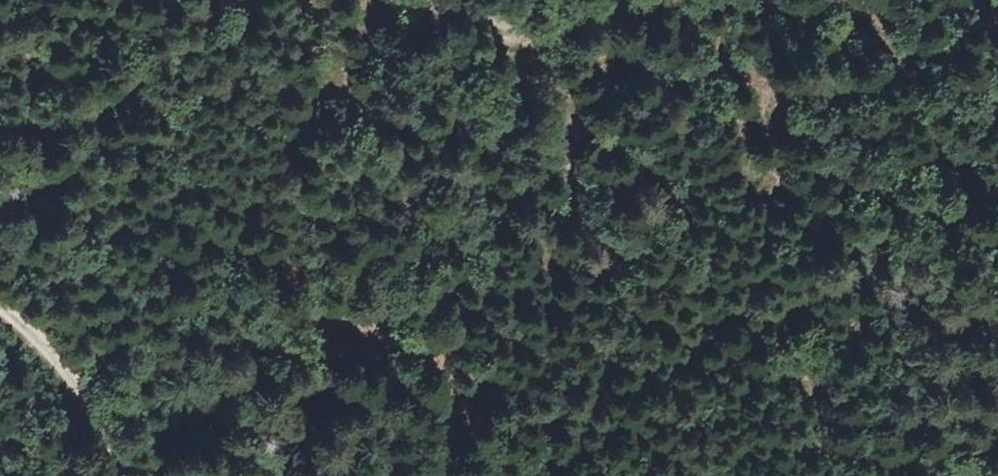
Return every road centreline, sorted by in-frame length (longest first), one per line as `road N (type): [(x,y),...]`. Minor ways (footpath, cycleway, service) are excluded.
road 1 (track): [(0,312),(63,374),(118,475)]

